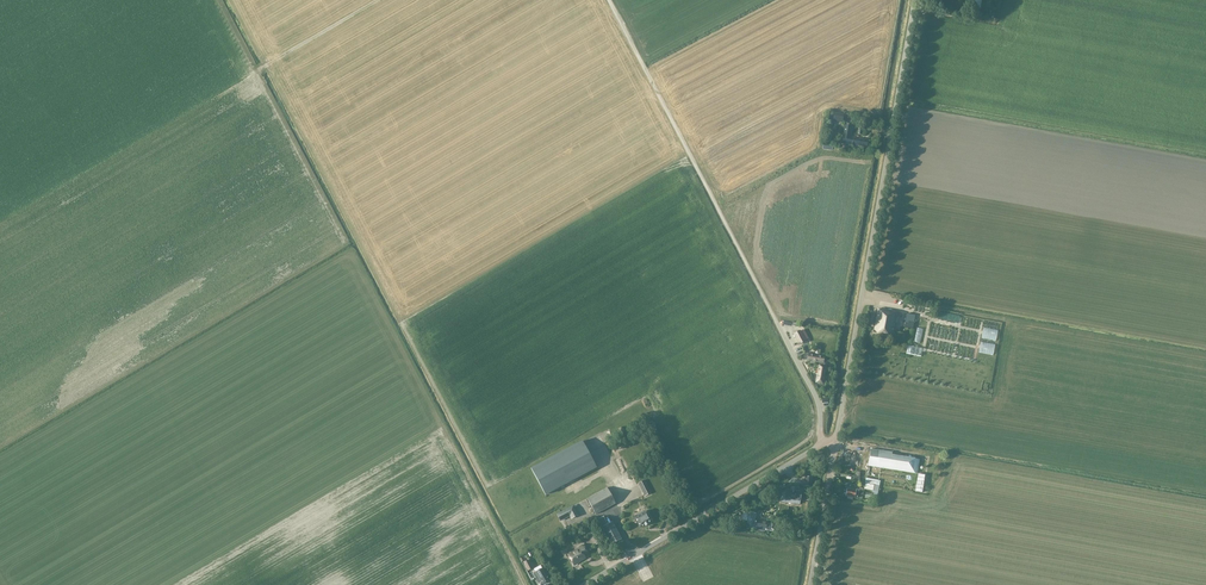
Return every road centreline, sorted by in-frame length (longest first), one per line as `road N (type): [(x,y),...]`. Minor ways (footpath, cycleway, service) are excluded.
road 1 (unclassified): [(831,443),(915,0)]
road 2 (unclassified): [(590,584),(831,443)]
road 3 (unclassified): [(805,584),(831,443)]

